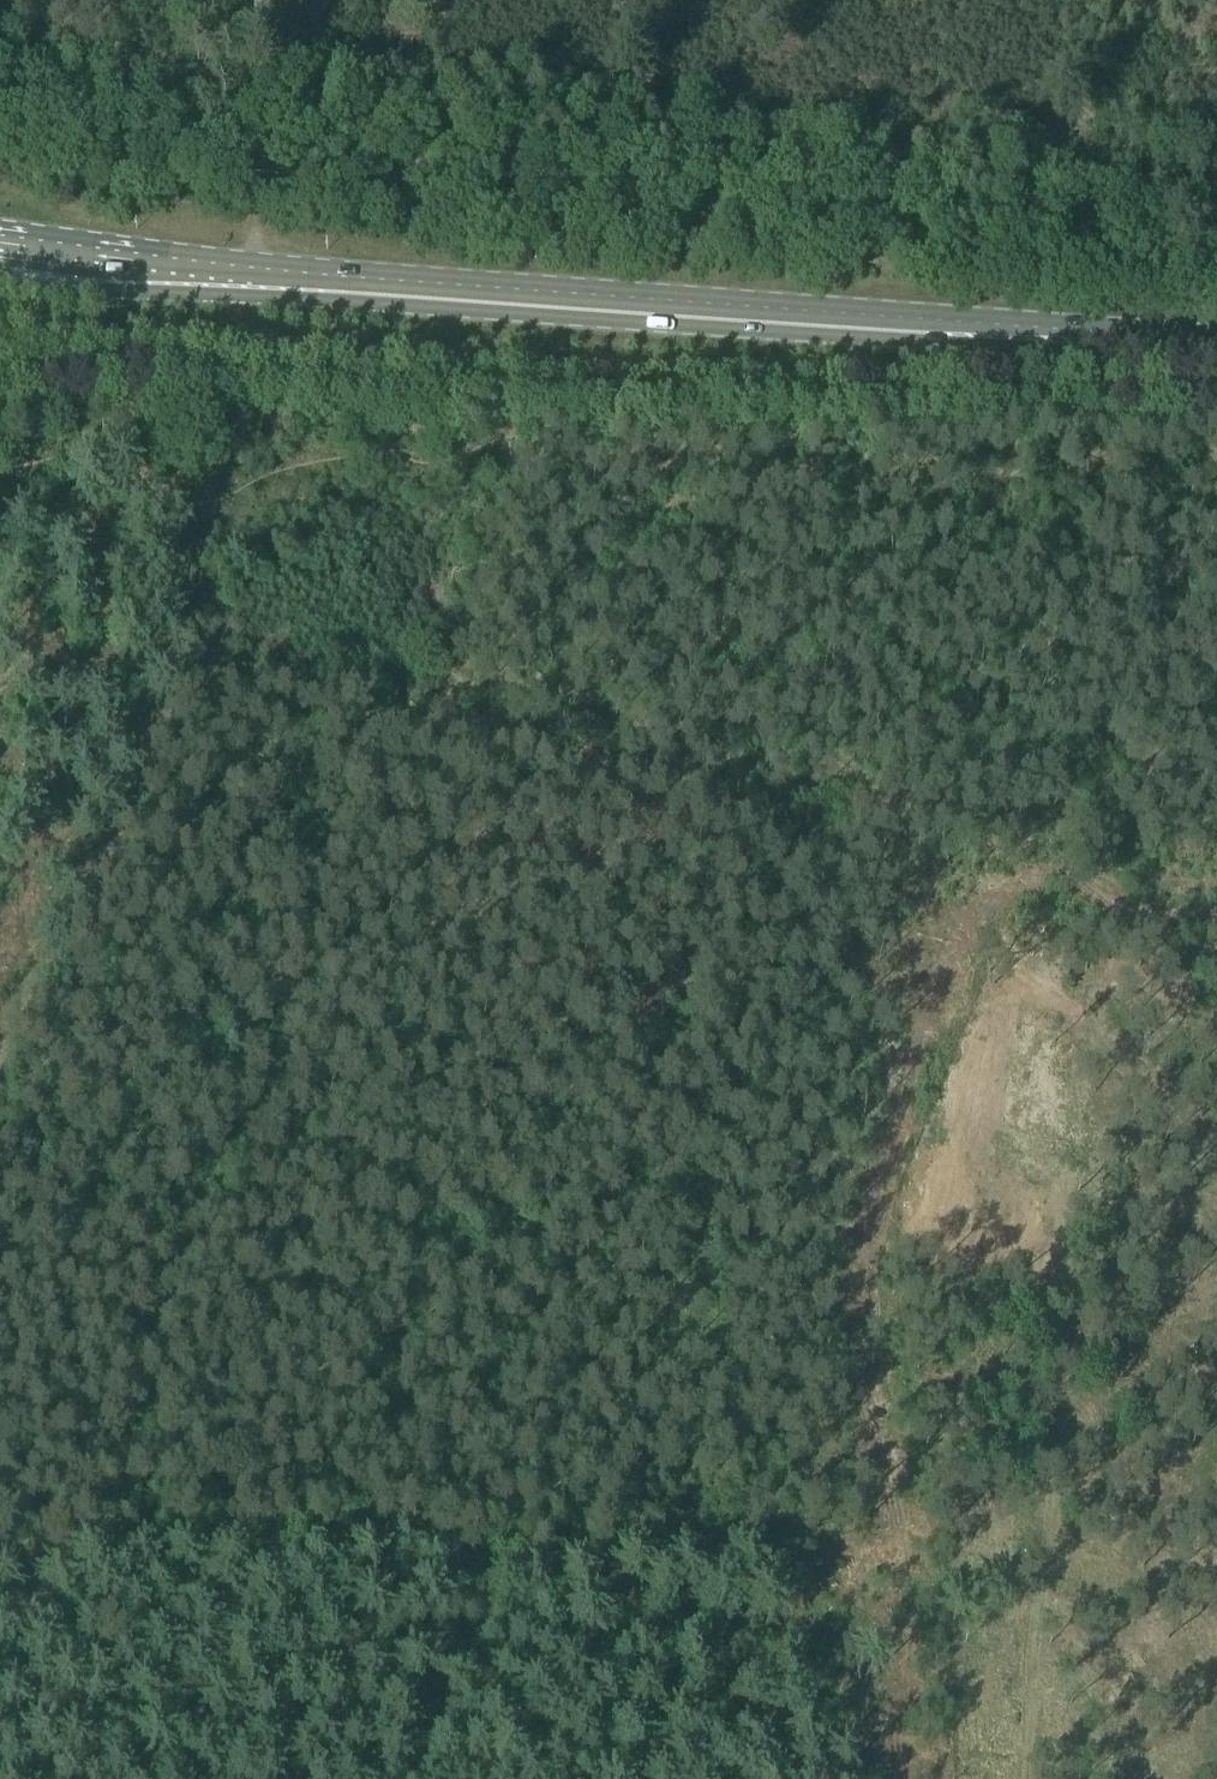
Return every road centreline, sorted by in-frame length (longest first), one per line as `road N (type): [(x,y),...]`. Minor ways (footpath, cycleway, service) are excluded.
road 1 (primary): [(1216,352),(143,287)]
road 2 (track): [(1216,1134),(1143,1133),(1076,1150),(1059,1262),(1050,1628),(1028,1778)]
road 3 (track): [(295,0),(245,292)]
road 4 (primary): [(143,287),(0,258)]
road 5 (primary): [(0,286),(143,287)]

